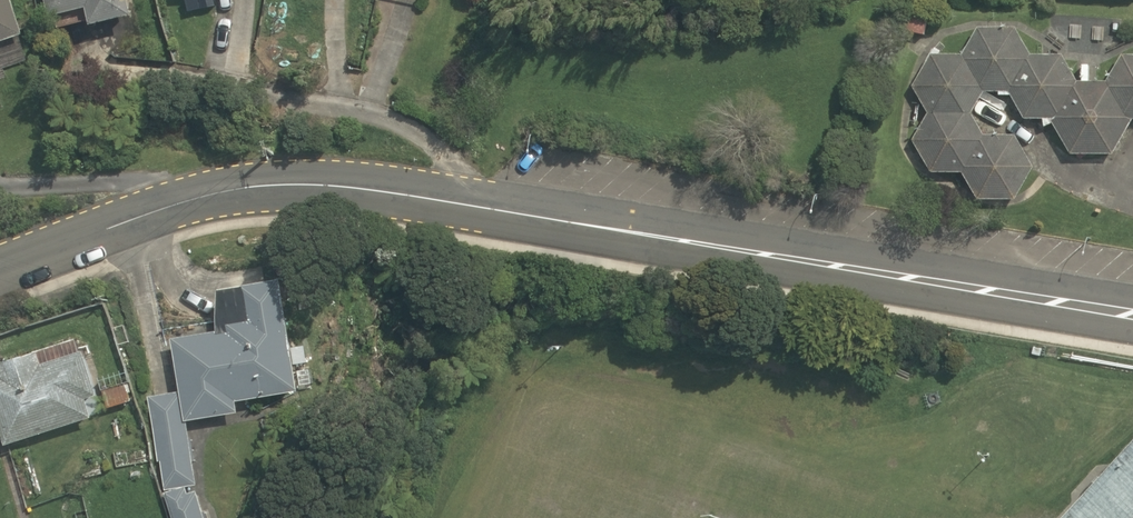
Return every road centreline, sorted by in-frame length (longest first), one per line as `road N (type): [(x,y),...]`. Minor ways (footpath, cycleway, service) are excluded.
road 1 (tertiary): [(1132,314),(304,185),(232,190),(0,268)]

